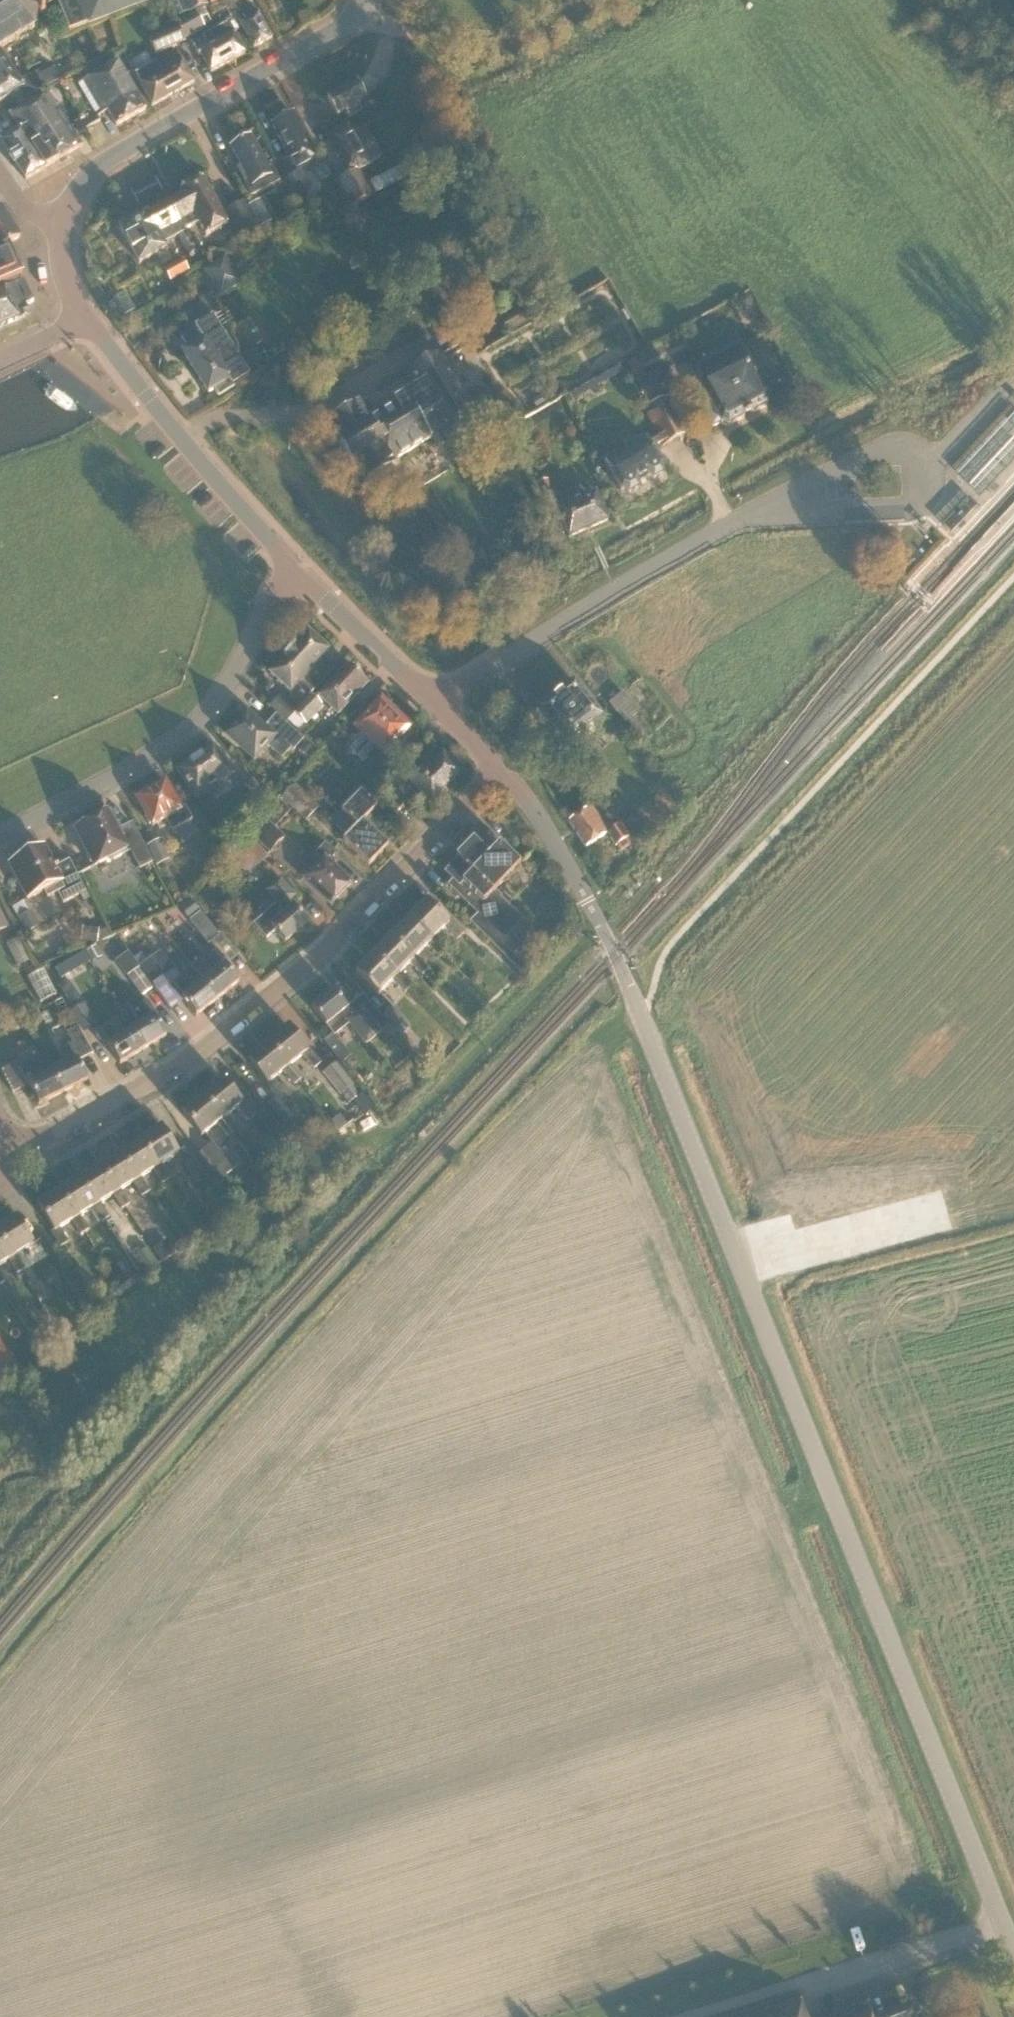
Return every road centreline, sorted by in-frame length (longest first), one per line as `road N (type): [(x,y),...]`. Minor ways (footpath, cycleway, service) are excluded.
road 1 (unclassified): [(1013,1951),(616,955),(504,768)]
road 2 (residential): [(16,1138),(53,1132),(196,1054),(311,963),(504,768)]
road 3 (residential): [(0,836),(199,720),(291,565)]
road 4 (unclassified): [(66,228),(79,195),(112,158),(349,20),(364,0)]
road 5 (residential): [(431,703),(746,513)]
road 6 (unclassified): [(291,565),(86,318)]
road 7 (residential): [(746,513),(910,507),(925,498),(928,470),(918,450),(878,449)]
road 8 (unclassified): [(431,703),(291,565)]
road 9 (residential): [(878,449),(746,513)]

